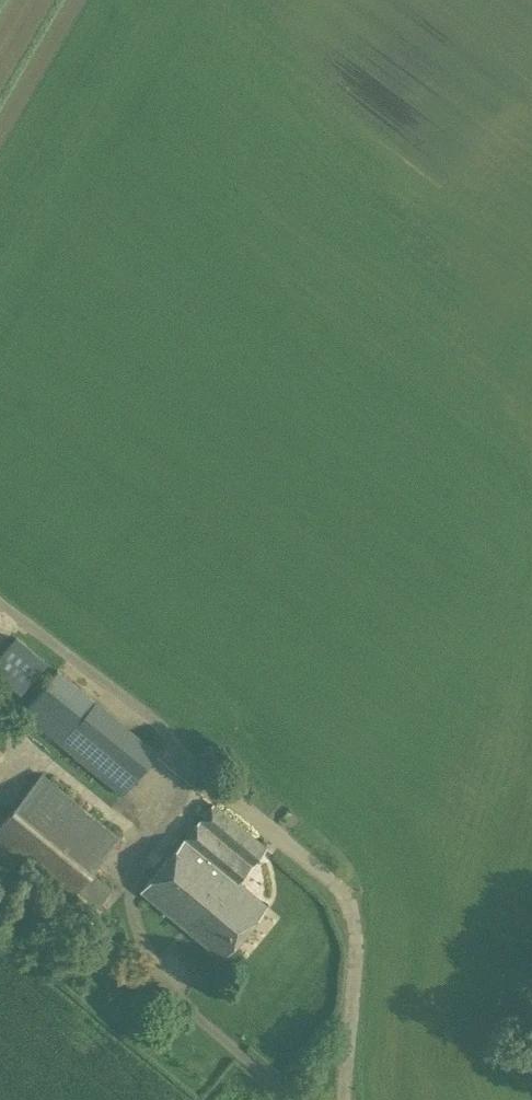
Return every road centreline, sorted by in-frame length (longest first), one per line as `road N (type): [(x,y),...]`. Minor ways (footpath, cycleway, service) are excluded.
road 1 (track): [(0,604),(170,733),(178,790),(129,871),(127,907),(176,1000),(298,1099)]
road 2 (unclassified): [(348,1099),(356,944),(343,891),(199,771),(170,733)]

